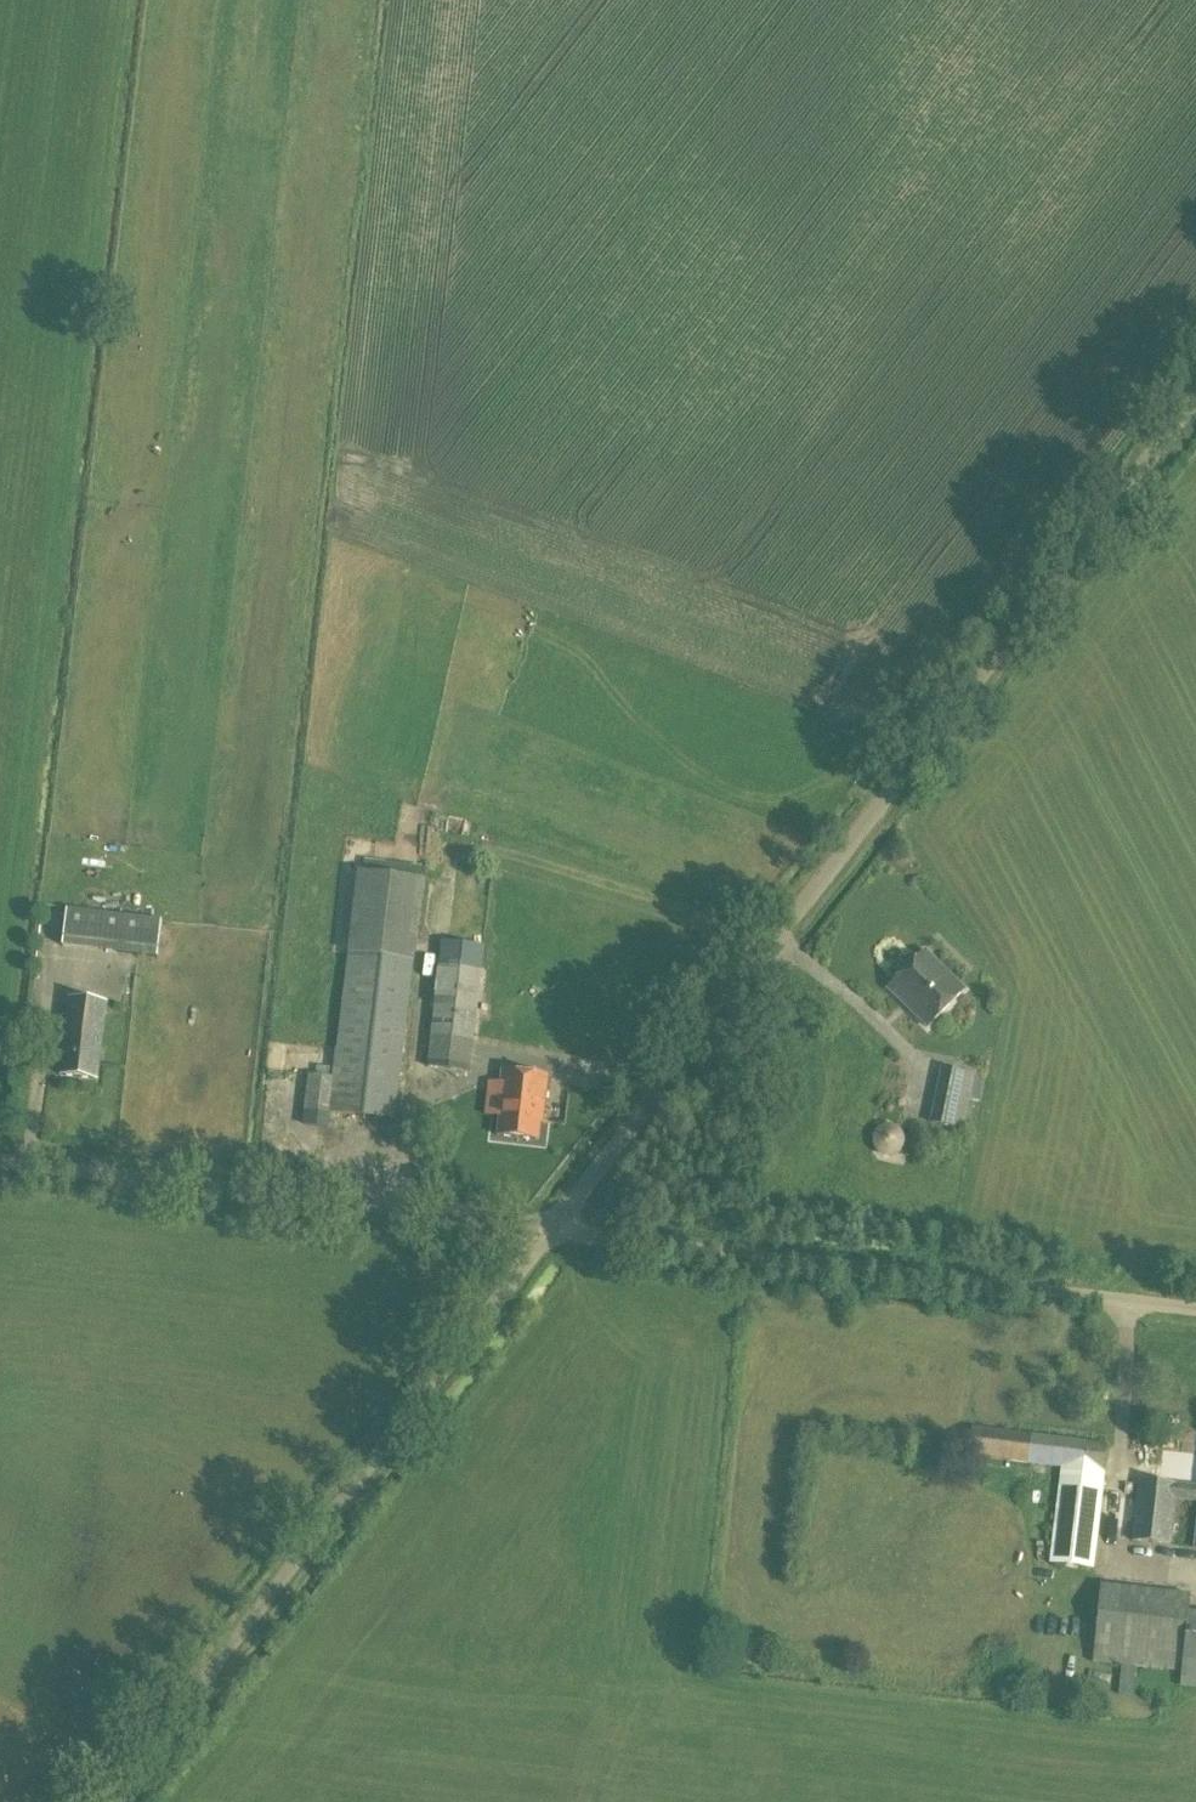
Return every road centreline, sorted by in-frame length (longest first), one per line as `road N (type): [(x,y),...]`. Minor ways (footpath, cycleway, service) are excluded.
road 1 (unclassified): [(550,1235),(1195,397)]
road 2 (unclassified): [(111,1801),(550,1235)]
road 3 (unclassified): [(1195,1307),(550,1235)]
road 4 (unclassified): [(550,1235),(0,1165)]

